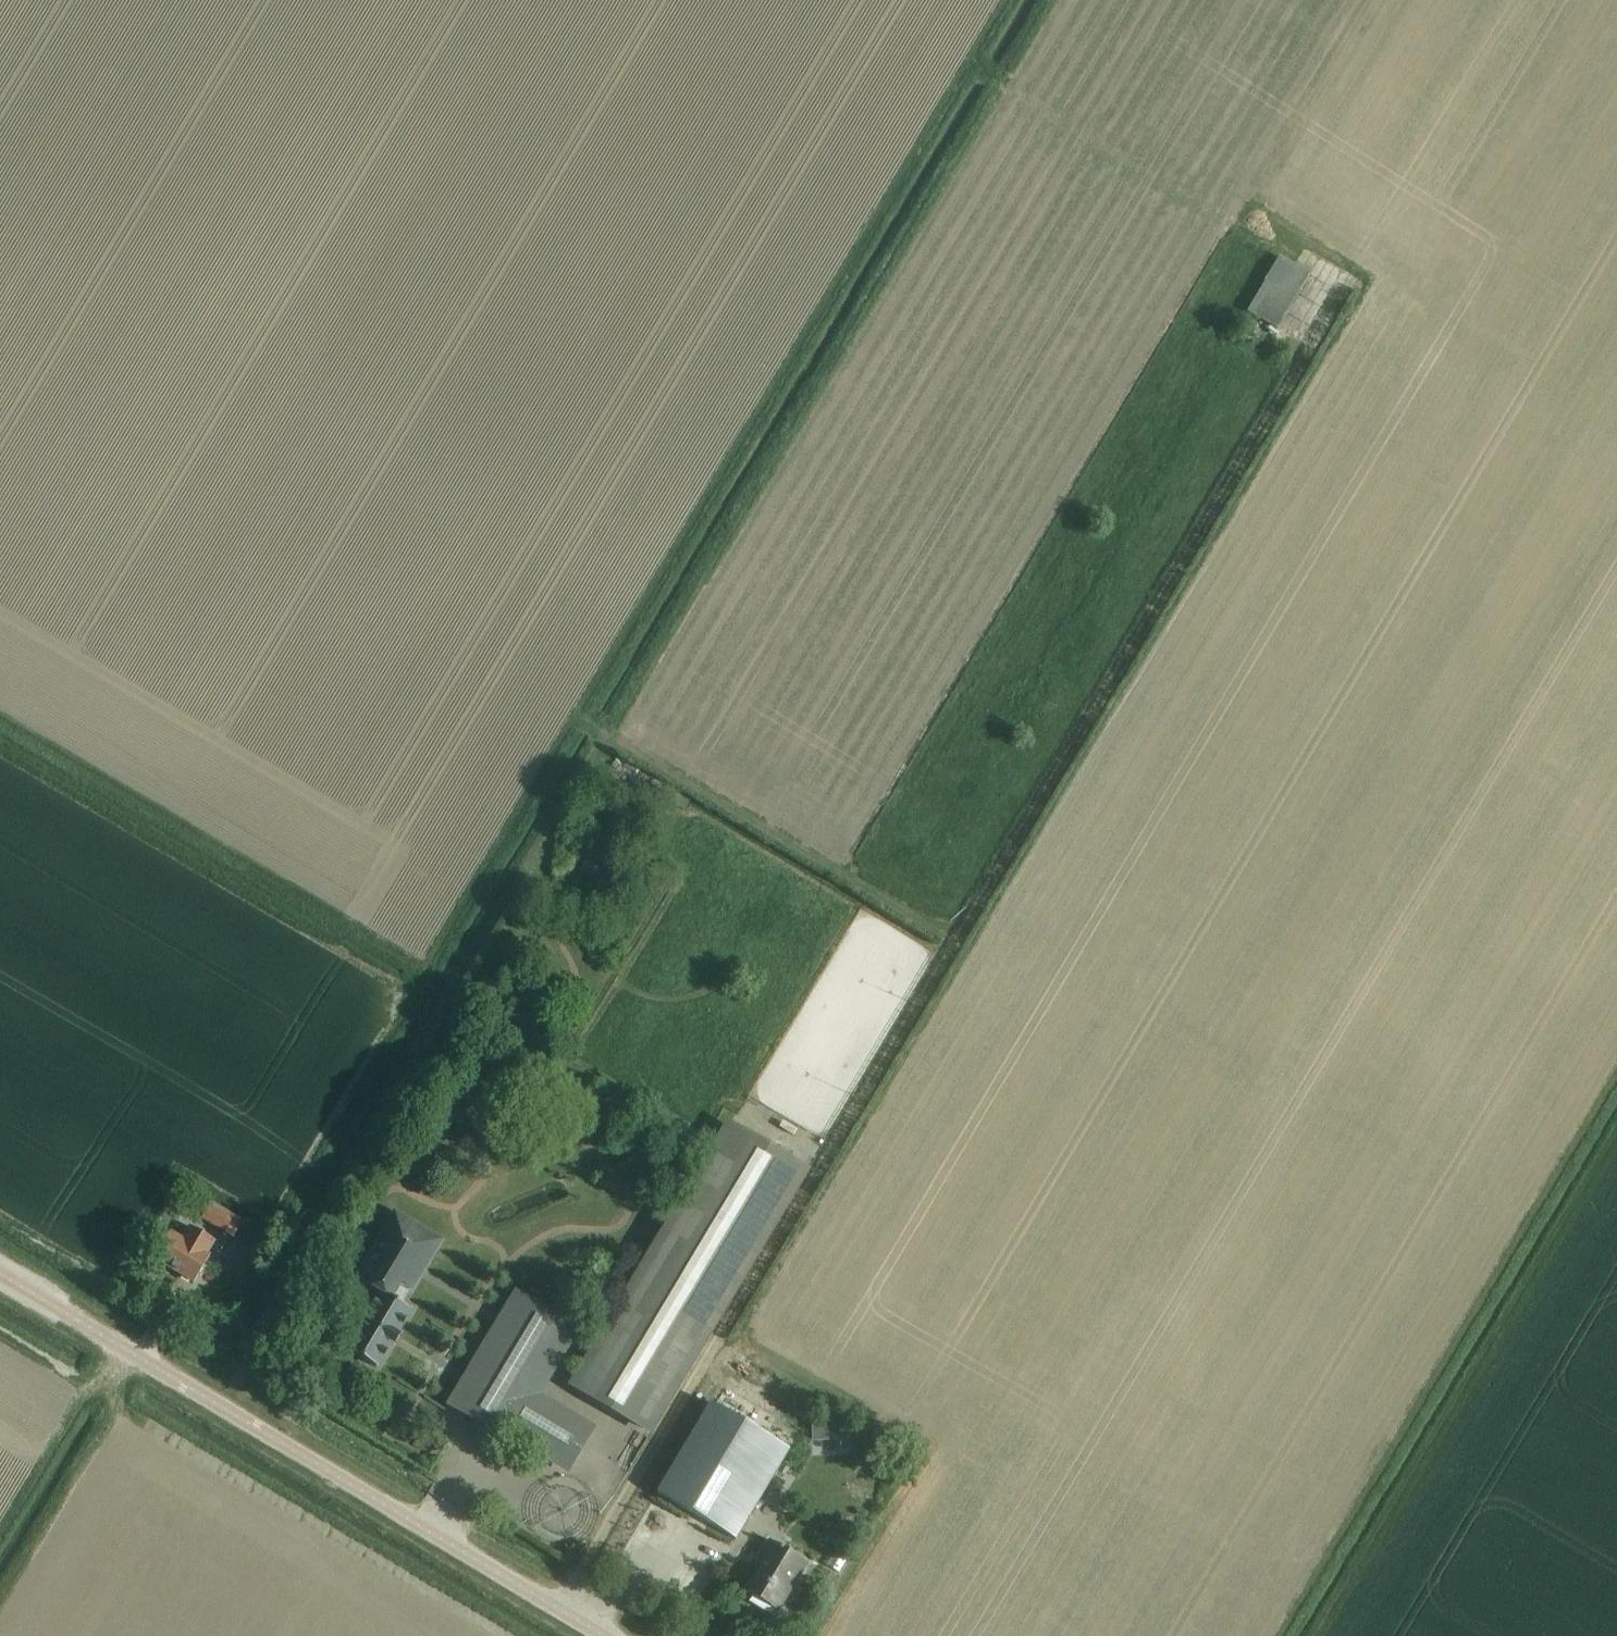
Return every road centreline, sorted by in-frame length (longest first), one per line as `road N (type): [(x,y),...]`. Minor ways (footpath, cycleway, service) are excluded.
road 1 (unclassified): [(615,1635),(0,1266)]

